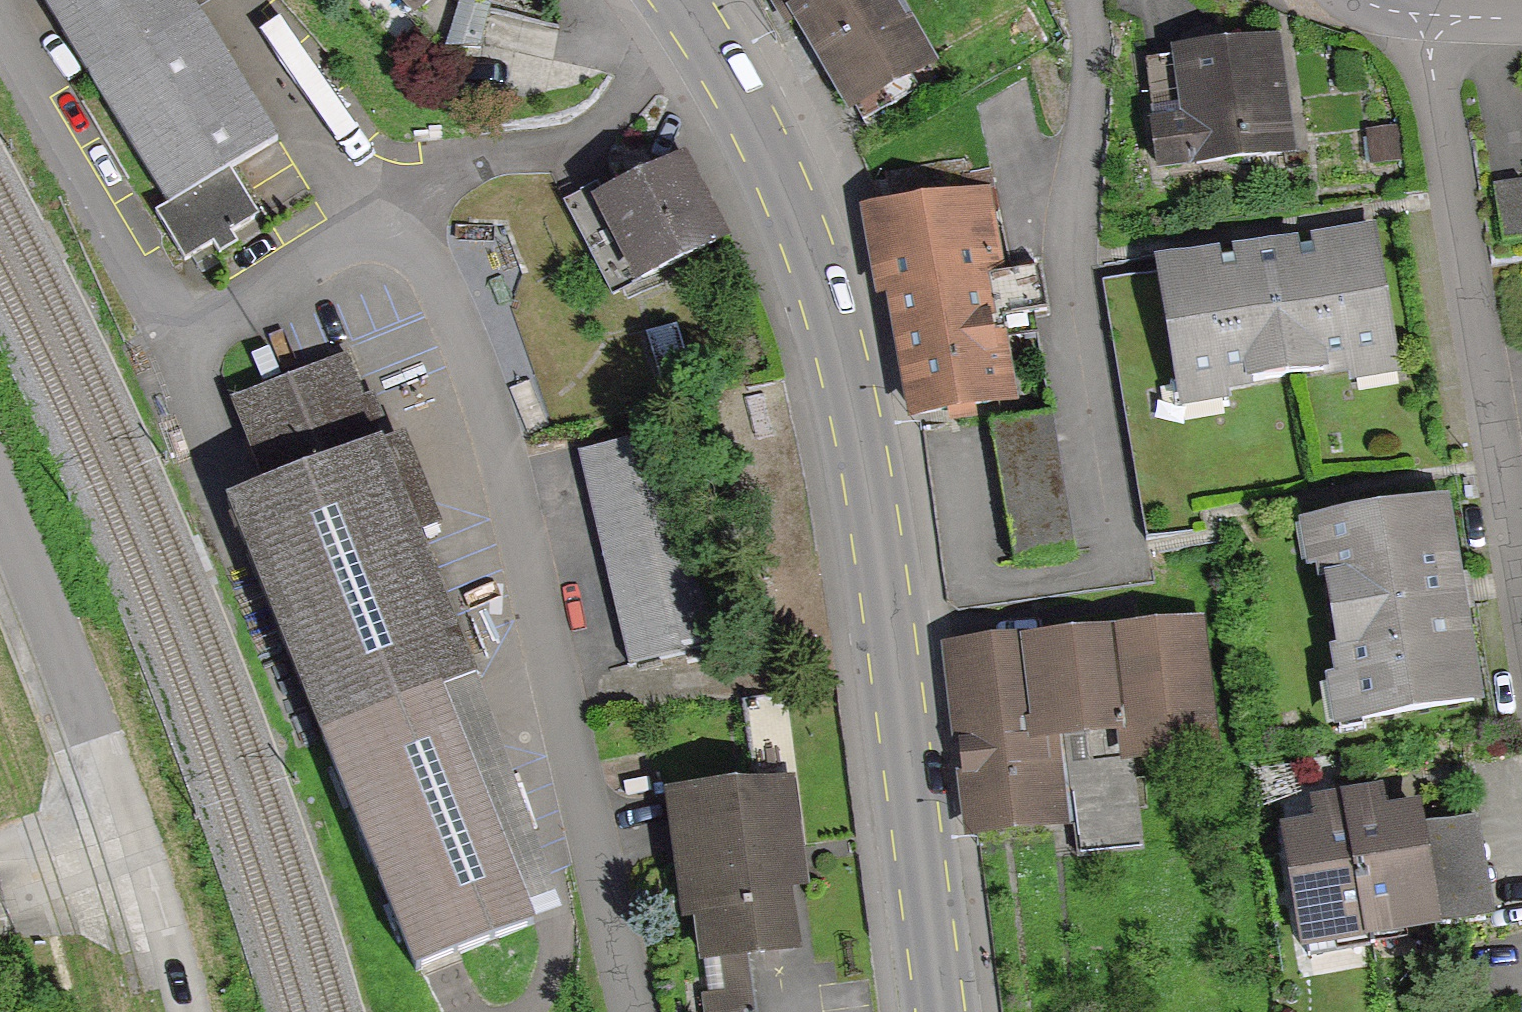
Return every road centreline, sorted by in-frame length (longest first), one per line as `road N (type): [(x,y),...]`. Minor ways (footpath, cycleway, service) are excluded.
road 1 (primary): [(690,19),(779,182),(836,354),(871,515),(937,1011)]
road 2 (residential): [(372,227),(439,293),(510,470),(631,1011)]
road 3 (residential): [(1432,17),(1431,64),(1521,590)]
road 4 (residential): [(0,20),(190,333),(372,227)]
road 5 (residential): [(372,227),(450,164),(559,146),(606,119),(690,19)]
road 6 (residential): [(0,526),(131,846)]
road 7 (residential): [(131,846),(184,1011)]
road 8 (residential): [(0,870),(131,846)]

